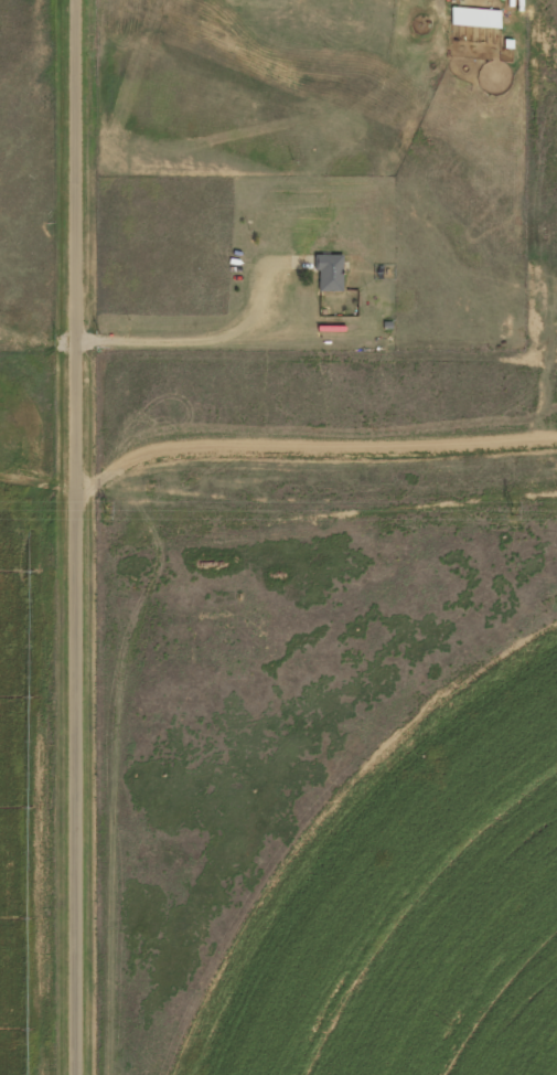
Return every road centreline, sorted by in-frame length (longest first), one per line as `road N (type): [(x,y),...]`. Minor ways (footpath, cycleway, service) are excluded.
road 1 (residential): [(77,1074),(76,0)]

